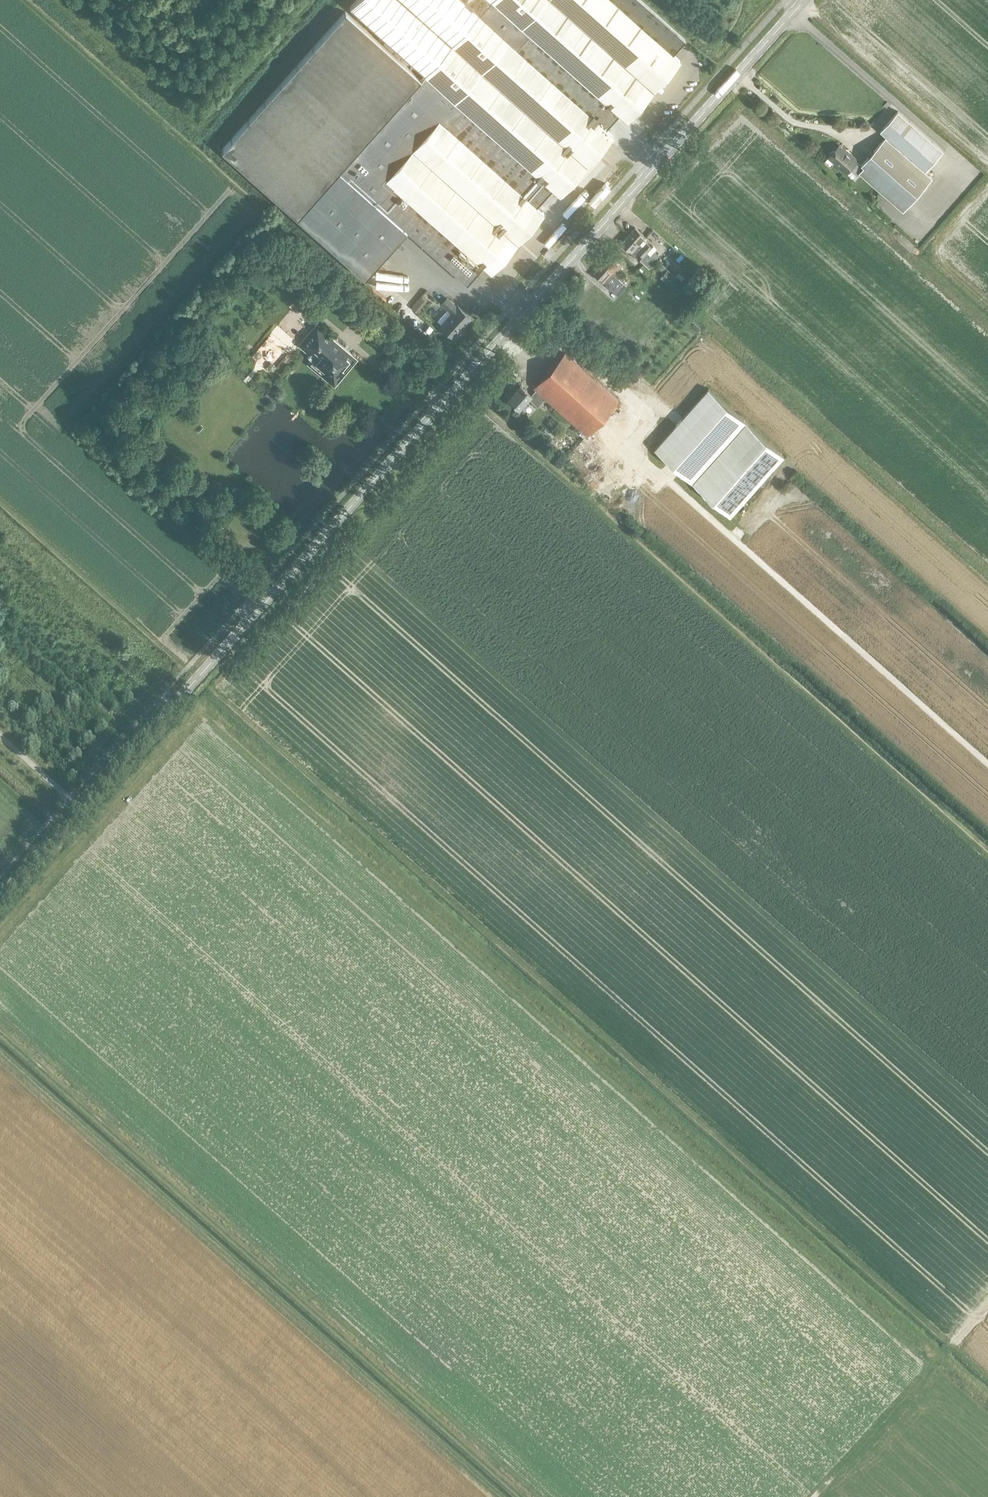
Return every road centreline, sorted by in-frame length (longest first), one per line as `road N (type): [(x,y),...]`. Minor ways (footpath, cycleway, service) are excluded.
road 1 (tertiary): [(0,896),(796,9)]
road 2 (track): [(987,763),(635,453),(632,402),(566,341),(520,361),(488,332)]
road 3 (track): [(522,1496),(0,1031)]
road 4 (track): [(96,392),(68,430),(254,594)]
road 5 (track): [(814,1496),(987,1303)]

